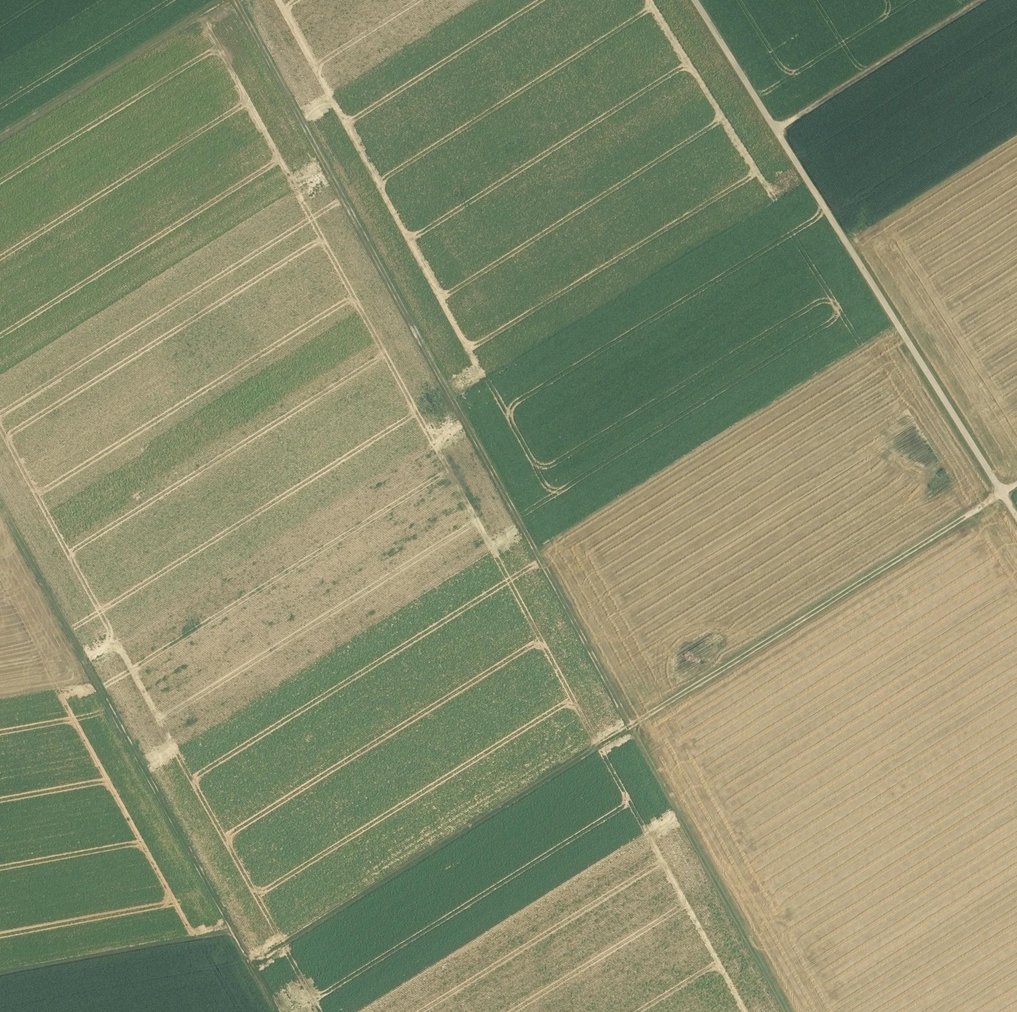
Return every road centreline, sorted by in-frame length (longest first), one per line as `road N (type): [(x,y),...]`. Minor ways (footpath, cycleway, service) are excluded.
road 1 (track): [(236,0),(789,1011)]
road 2 (track): [(1016,485),(252,967)]
road 3 (track): [(695,0),(1016,516)]
road 4 (track): [(0,505),(231,930)]
road 5 (track): [(0,974),(231,930),(277,1011)]
road 6 (track): [(222,0),(0,138)]
road 7 (track): [(986,0),(777,131)]

